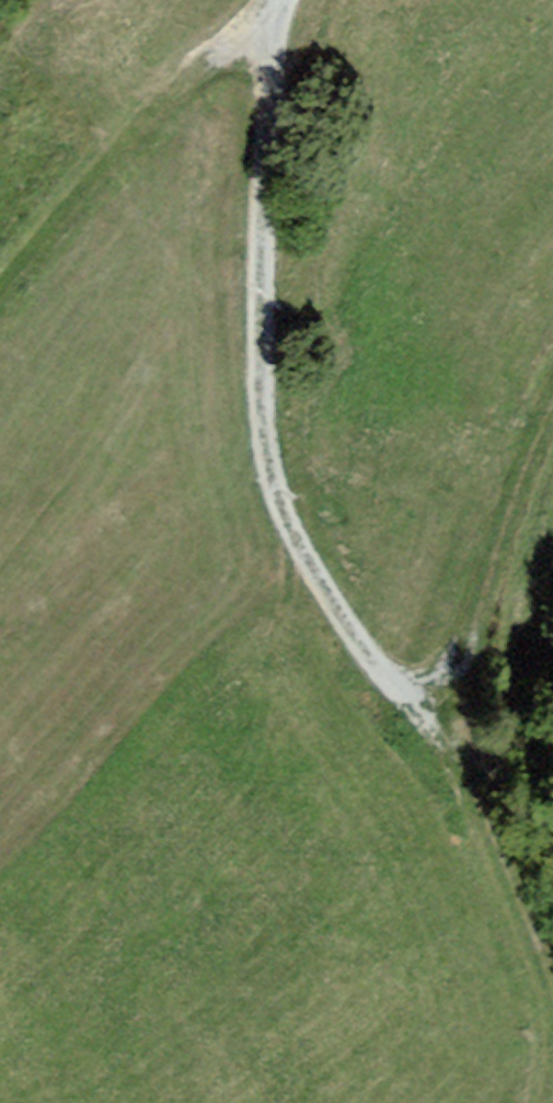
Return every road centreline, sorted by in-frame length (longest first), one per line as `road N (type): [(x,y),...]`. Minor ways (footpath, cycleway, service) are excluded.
road 1 (track): [(277,0),(255,449),(303,551),(376,674),(463,745)]
road 2 (track): [(276,0),(0,335)]
road 3 (track): [(463,745),(537,947),(526,1102)]
road 4 (track): [(463,745),(502,520),(552,413)]

